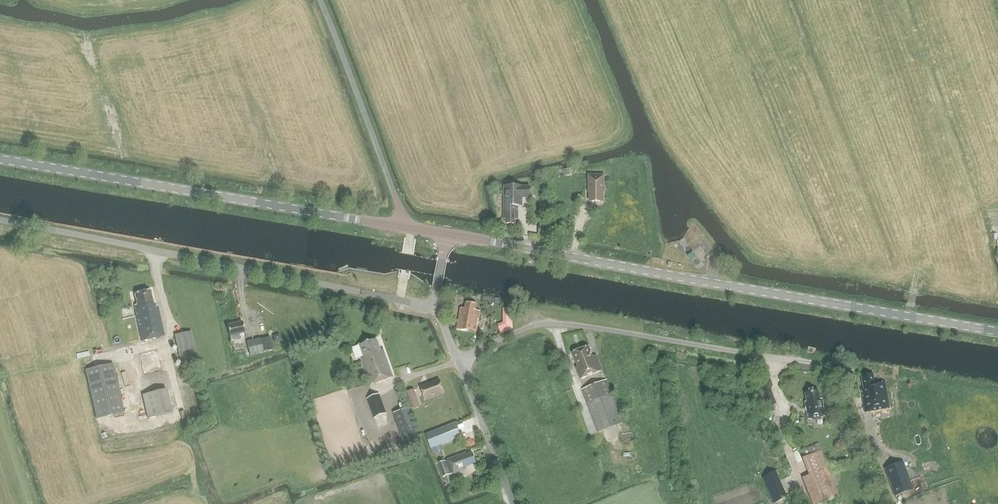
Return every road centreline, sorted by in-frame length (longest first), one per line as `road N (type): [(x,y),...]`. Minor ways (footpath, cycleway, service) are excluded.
road 1 (tertiary): [(997,331),(447,235)]
road 2 (unclassified): [(437,307),(0,222)]
road 3 (tertiary): [(407,226),(0,158)]
road 4 (unclassified): [(458,359),(549,322),(855,371)]
road 5 (unclassified): [(407,226),(320,0)]
road 6 (unclassified): [(513,503),(458,359)]

